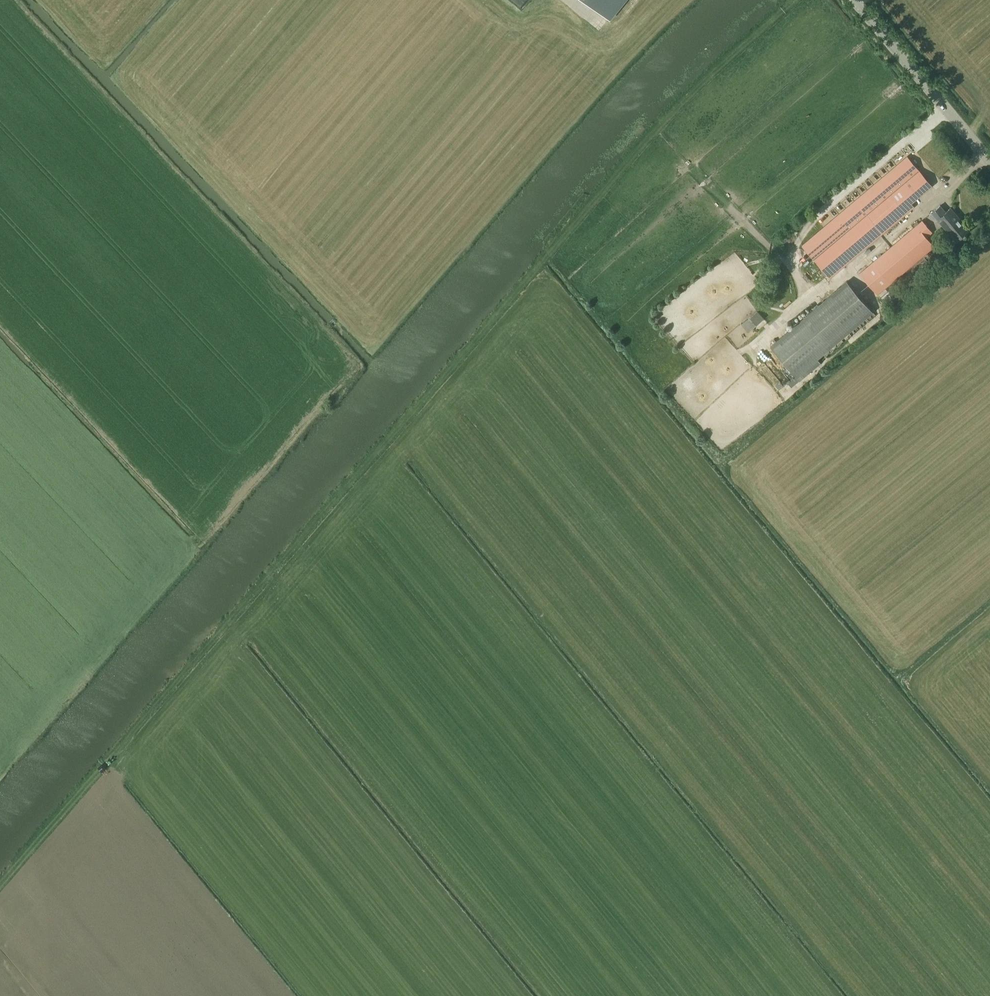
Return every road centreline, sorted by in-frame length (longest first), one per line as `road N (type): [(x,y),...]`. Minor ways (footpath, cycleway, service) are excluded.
road 1 (tertiary): [(989,161),(856,0)]

